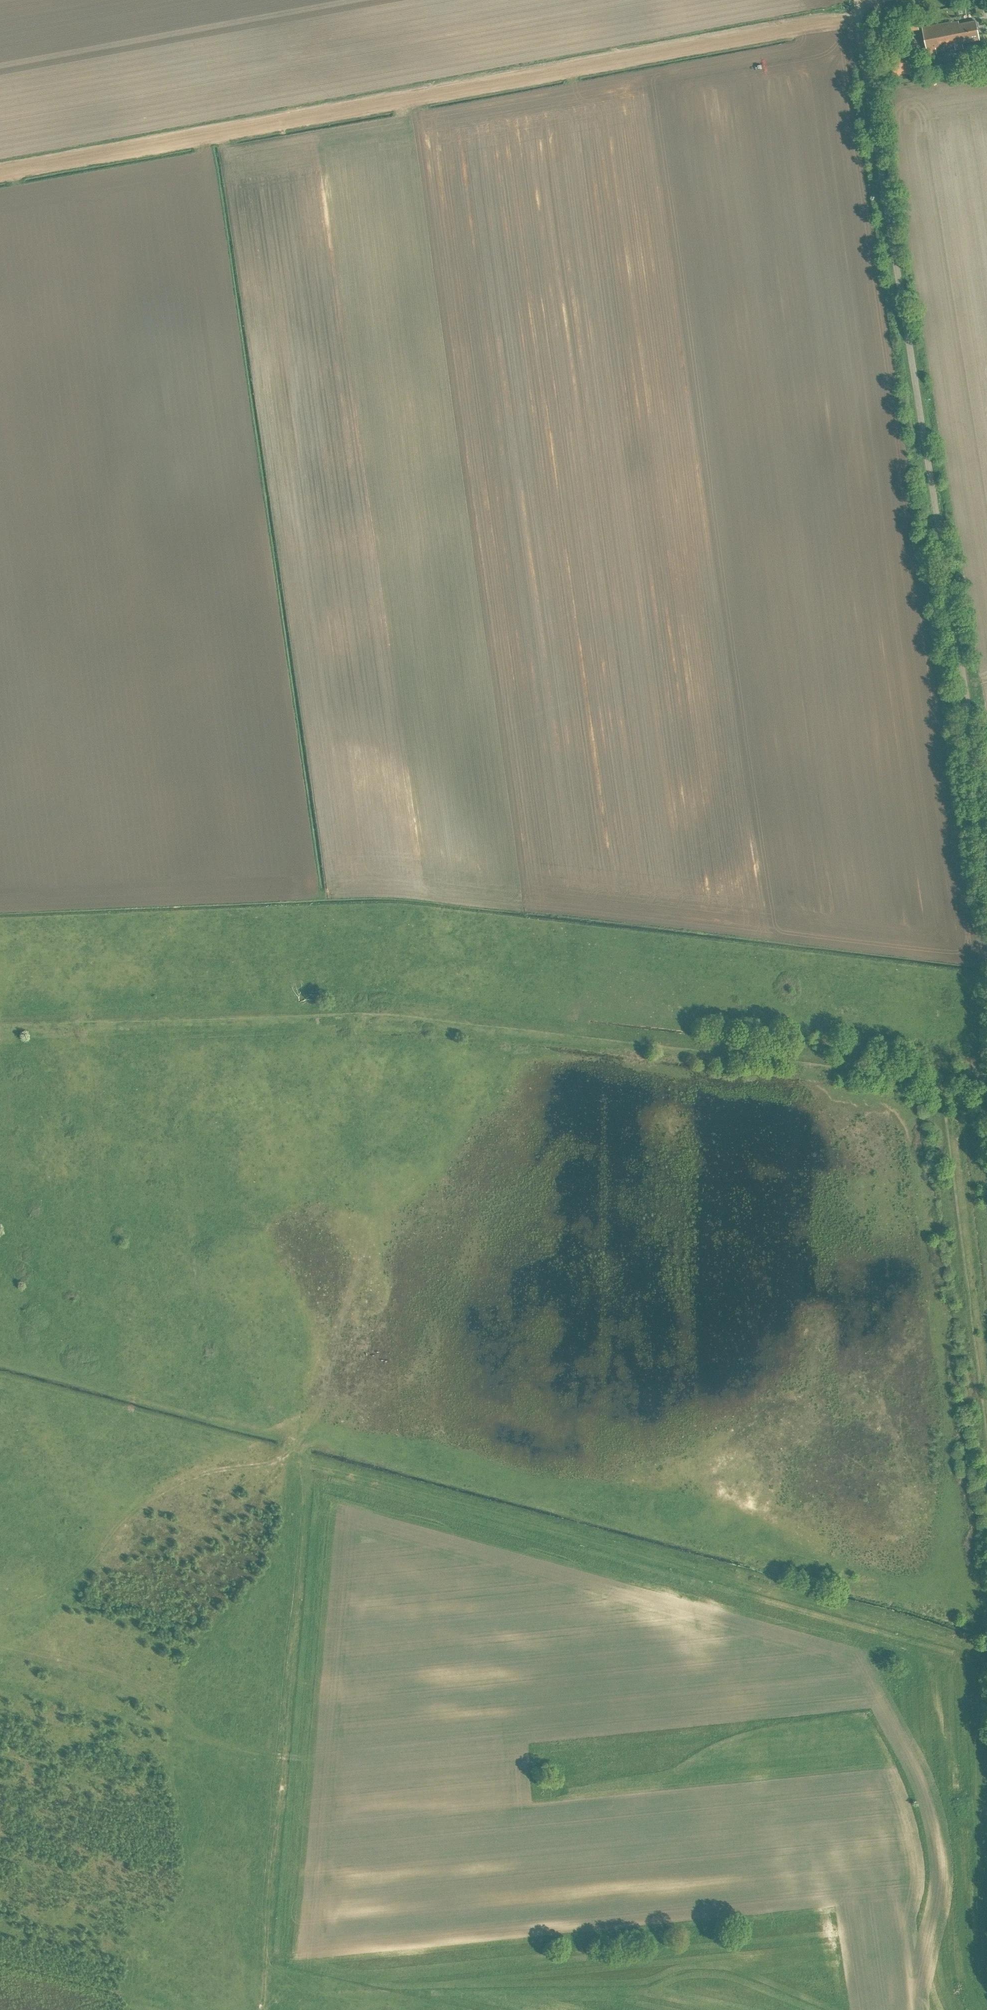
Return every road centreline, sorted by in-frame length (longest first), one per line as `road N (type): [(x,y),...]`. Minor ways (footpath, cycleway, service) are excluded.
road 1 (track): [(859,17),(0,171)]
road 2 (unclassified): [(858,4),(986,810)]

